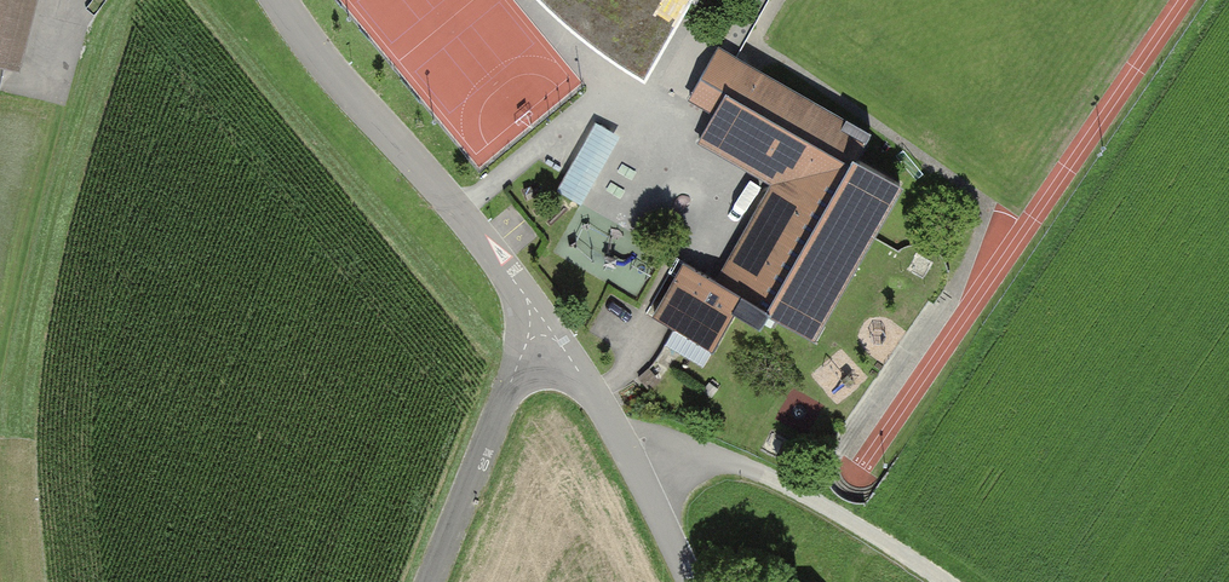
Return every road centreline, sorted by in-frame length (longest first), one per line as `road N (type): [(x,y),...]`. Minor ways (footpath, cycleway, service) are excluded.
road 1 (residential): [(278,0),(539,314)]
road 2 (track): [(962,581),(786,477),(702,437),(612,418)]
road 3 (residential): [(539,314),(612,418),(690,581)]
road 4 (unclassified): [(539,314),(431,581)]

